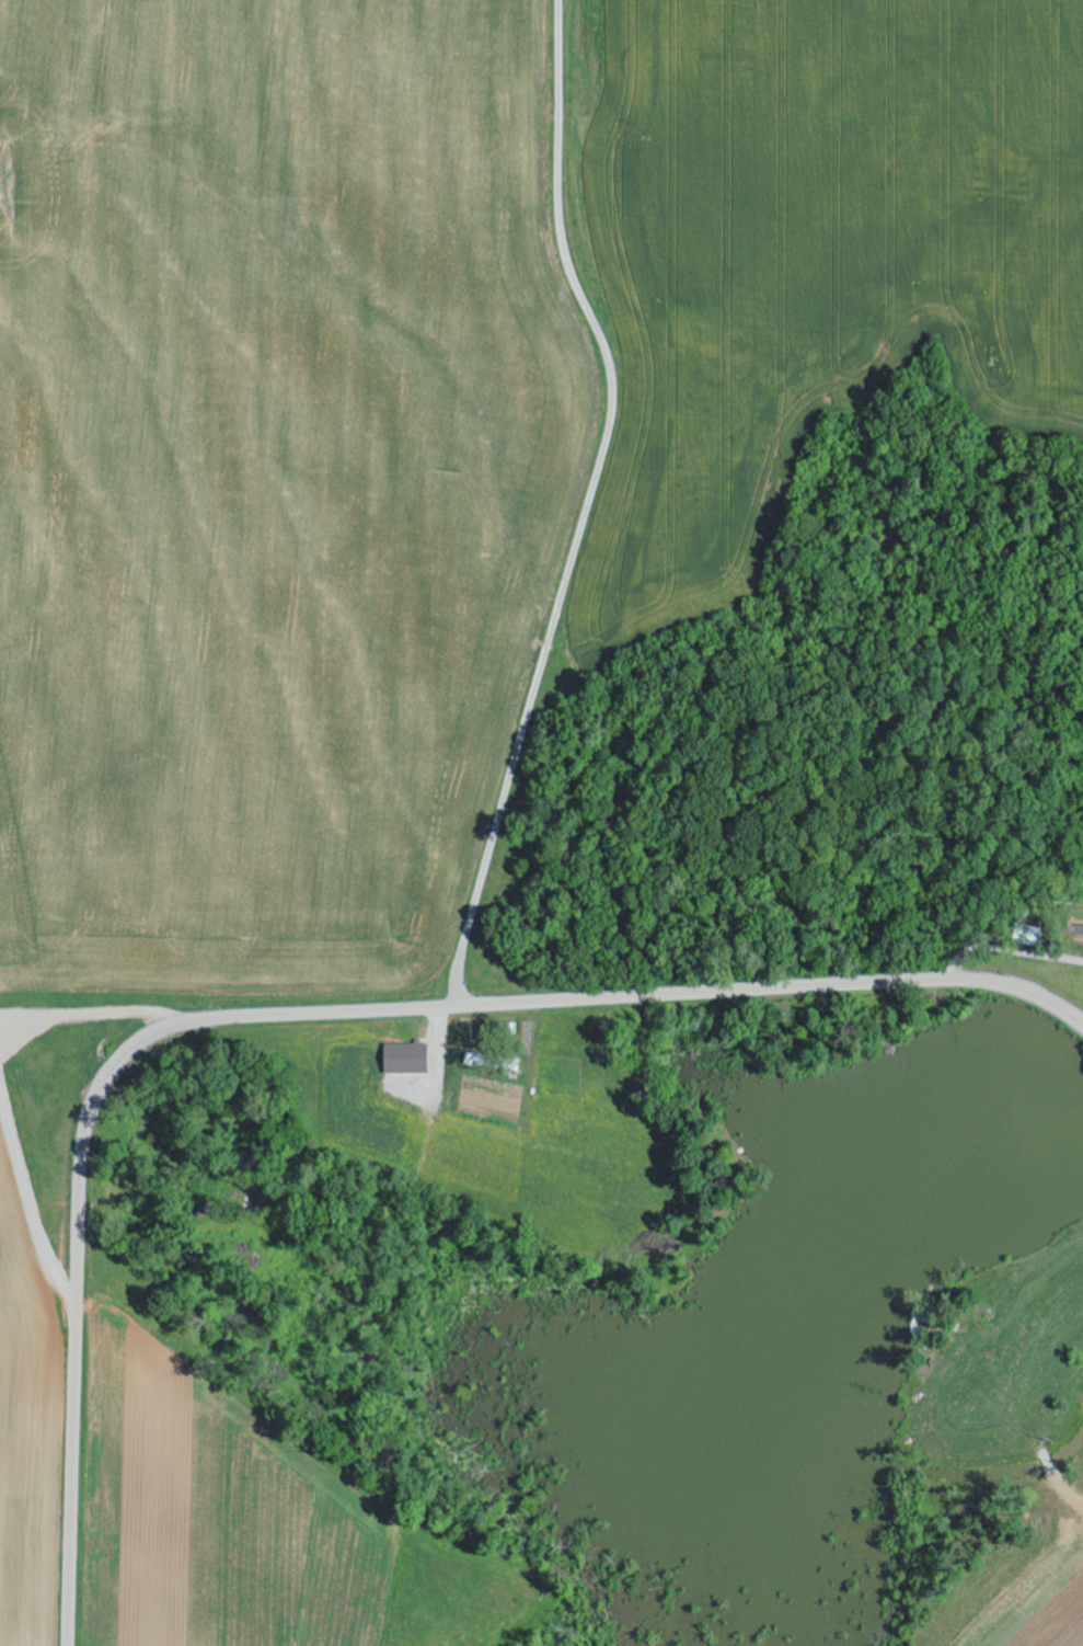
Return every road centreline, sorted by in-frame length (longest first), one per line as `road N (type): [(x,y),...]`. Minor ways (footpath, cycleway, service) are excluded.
road 1 (secondary): [(1082,1025),(1028,994),(940,981),(261,1016),(200,1020),(150,1037),(113,1072),(84,1148),(69,1645)]

